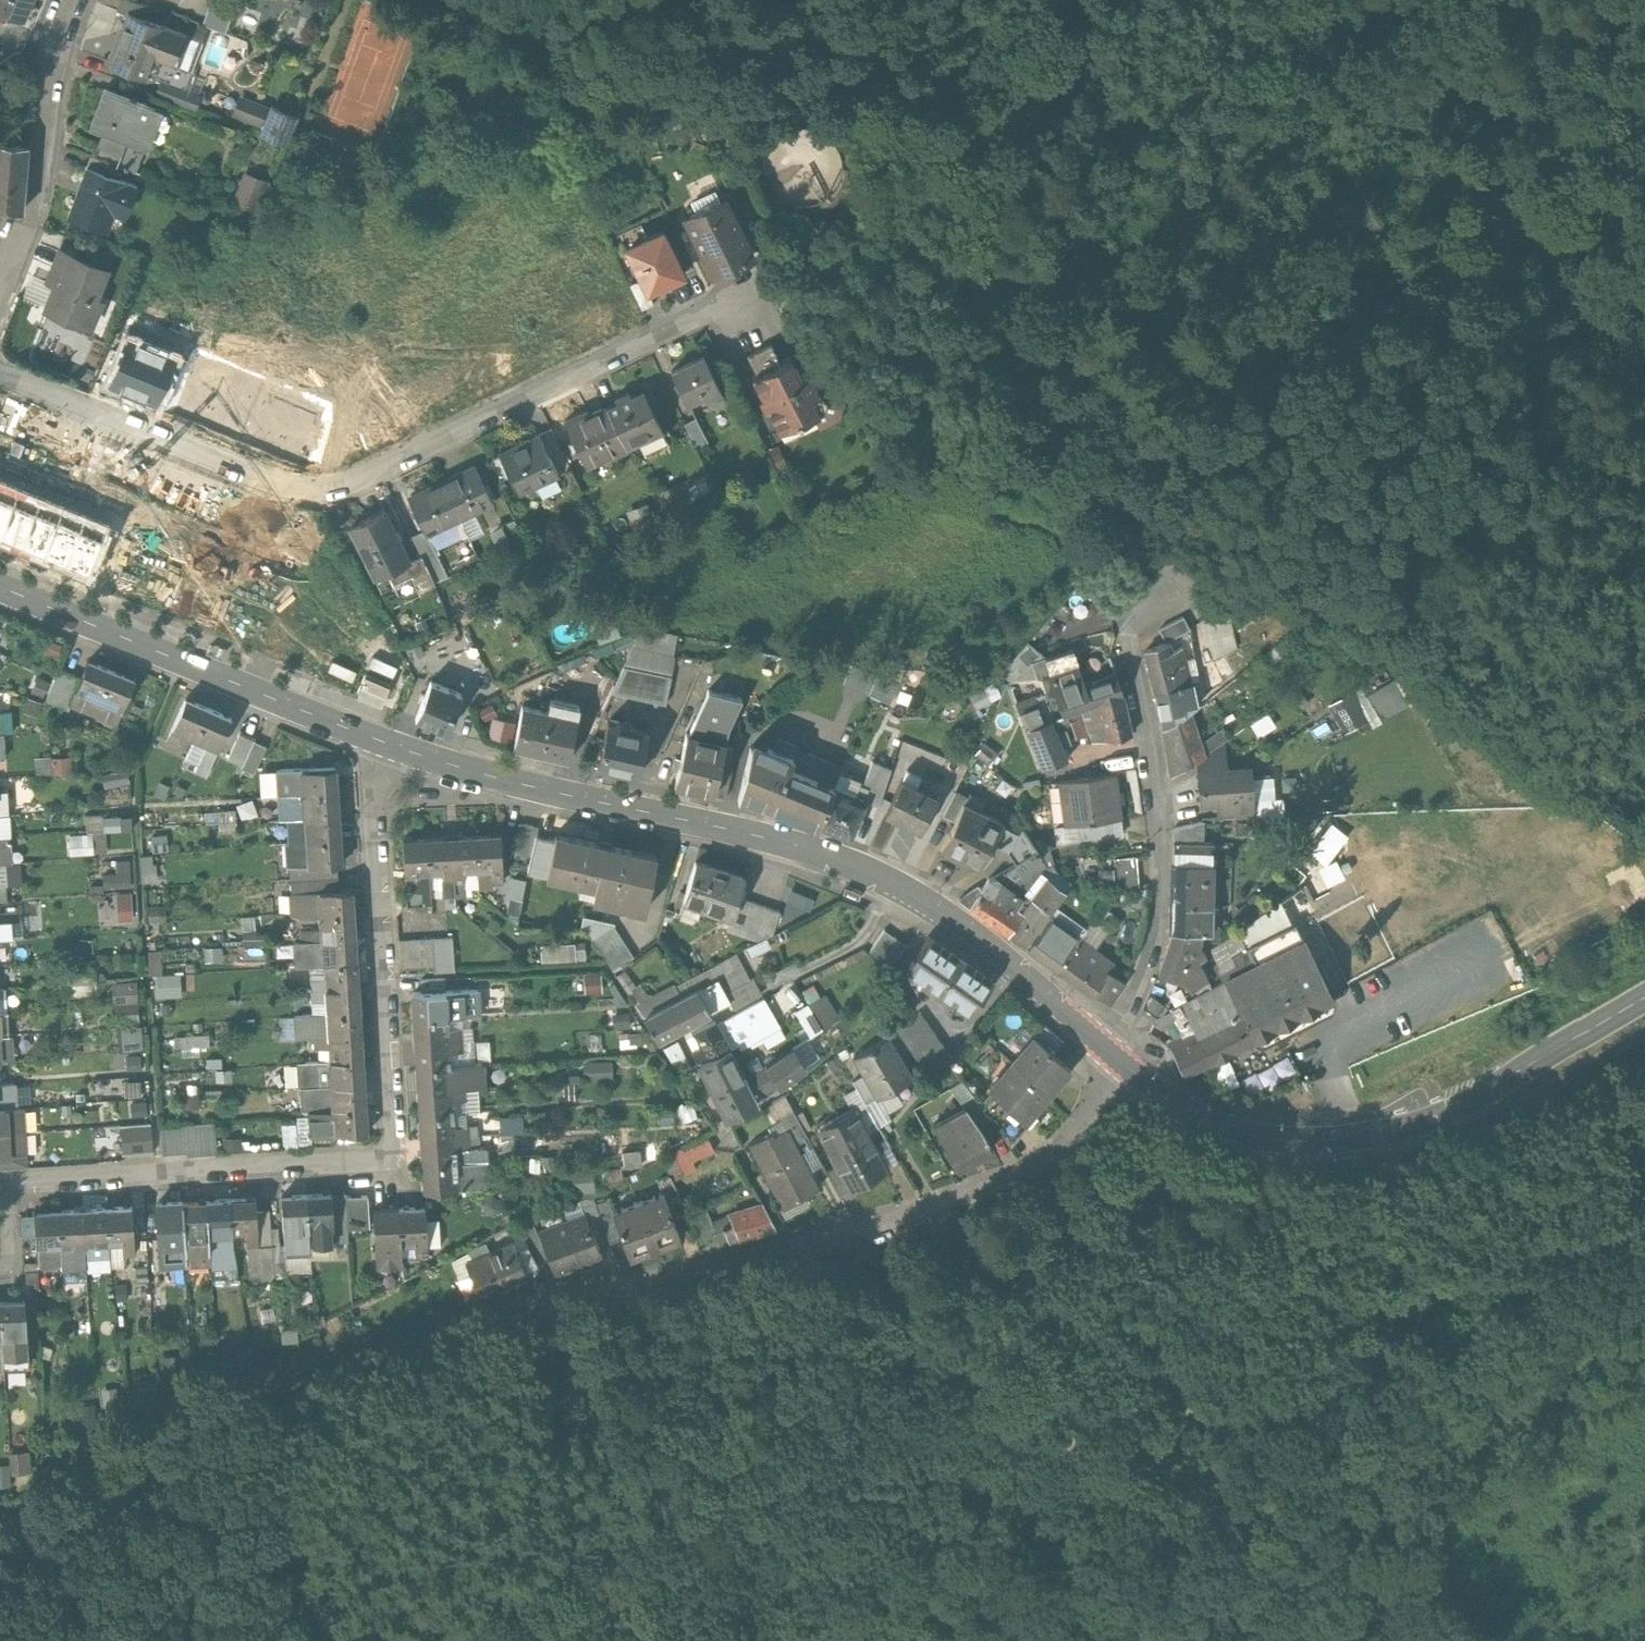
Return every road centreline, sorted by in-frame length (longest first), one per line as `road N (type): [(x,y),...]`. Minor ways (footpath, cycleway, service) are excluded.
road 1 (residential): [(0,373),(227,466),(325,491),(355,486),(716,308),(750,319)]
road 2 (secondary): [(1111,1053),(968,932),(895,888),(783,844),(543,793),(385,746)]
road 3 (residential): [(5,1187),(387,1155),(373,799),(385,746)]
road 4 (track): [(1069,1132),(1185,1373),(1196,1420),(1172,1444),(1141,1452),(970,1470),(944,1488),(920,1525),(863,1640)]
road 5 (residential): [(1111,1053),(1069,1132),(1018,1175),(956,1202),(690,1278),(451,1323)]
road 6 (secondary): [(1644,1002),(1447,1111),(1339,1138),(1270,1136),(1213,1120),(1111,1053)]
road 7 (residential): [(1111,1053),(1146,940),(1153,885),(1155,824),(1132,651),(1152,611)]
road 8 (secondary): [(385,746),(0,589)]
road 9 (residential): [(0,288),(33,216),(51,63),(71,0)]

